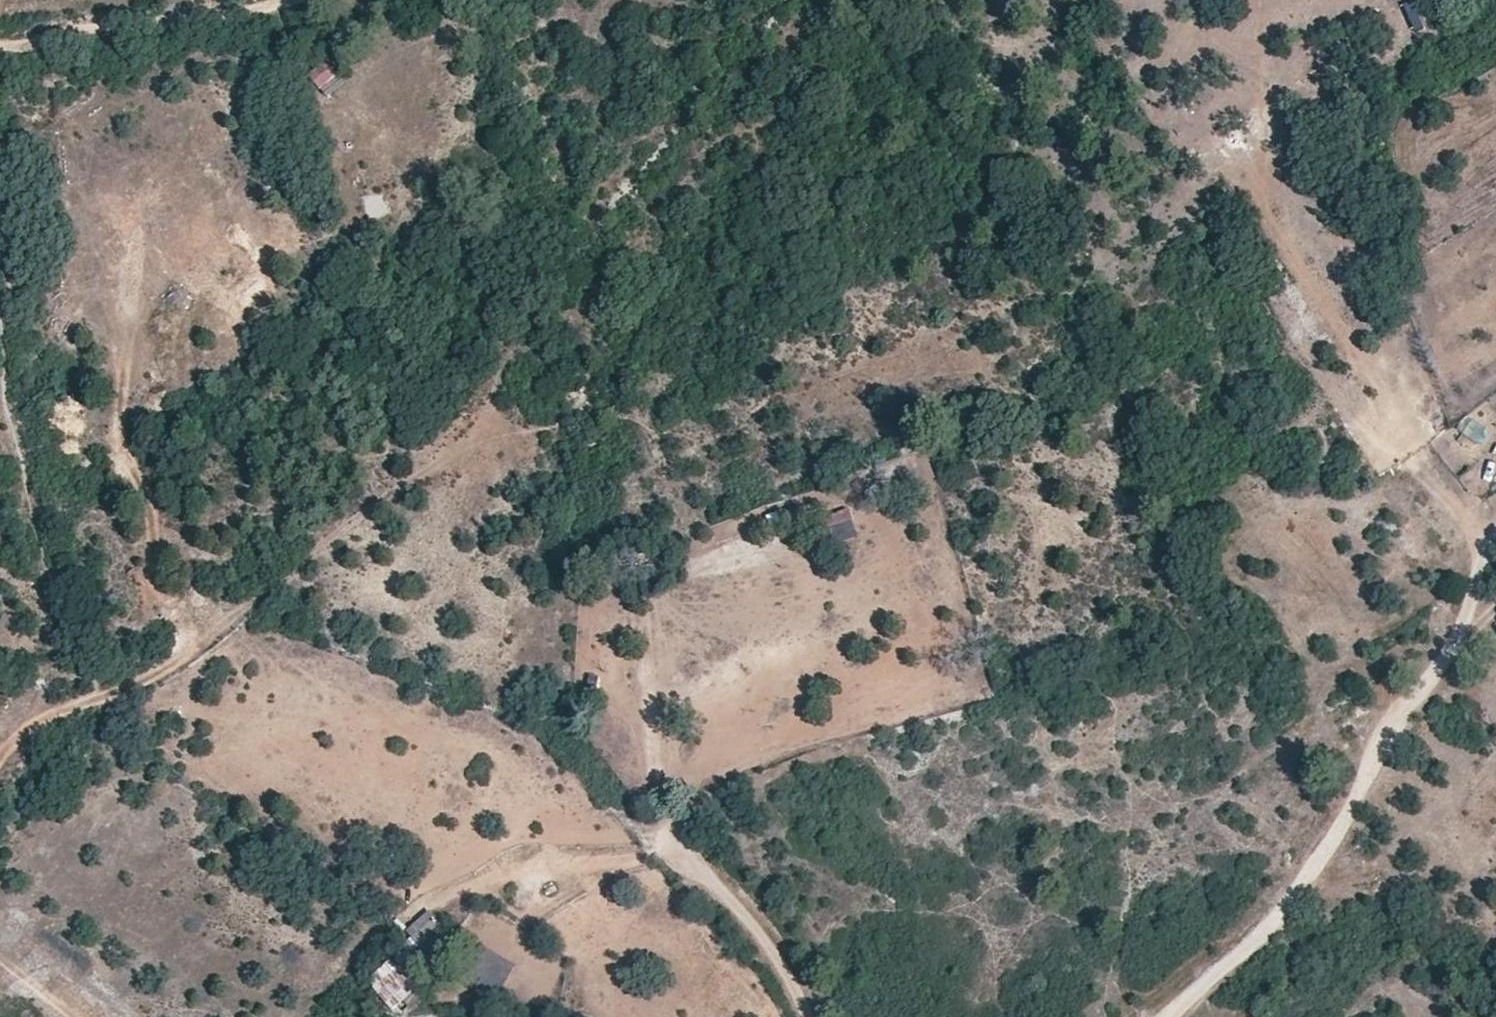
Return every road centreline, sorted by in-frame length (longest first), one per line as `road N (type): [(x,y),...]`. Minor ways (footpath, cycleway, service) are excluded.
road 1 (track): [(1495,528),(1445,663),(1388,731),(1338,835),(1263,933),(1167,1016)]
road 2 (track): [(0,45),(85,41),(290,10),(310,0)]
road 3 (track): [(805,1016),(775,949),(663,837)]

